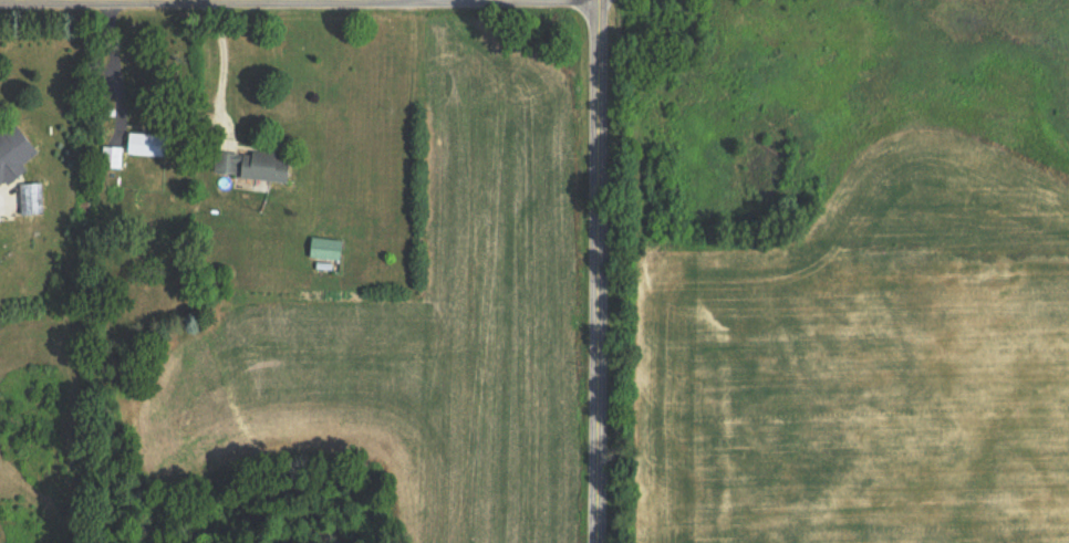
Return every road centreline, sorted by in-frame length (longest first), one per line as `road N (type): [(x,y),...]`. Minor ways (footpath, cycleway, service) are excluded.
road 1 (tertiary): [(0,7),(598,8)]
road 2 (tertiary): [(600,542),(597,0)]

